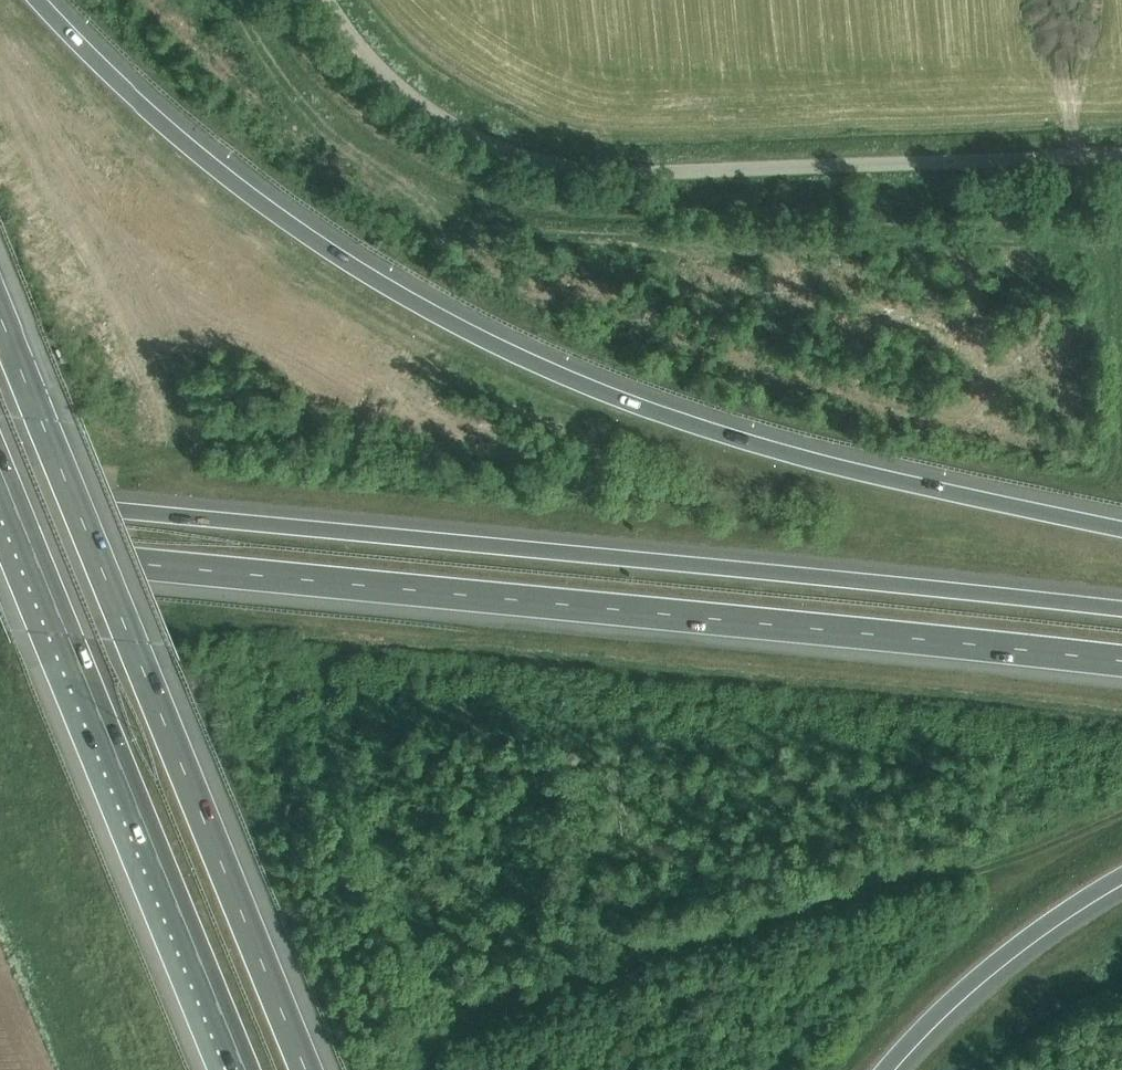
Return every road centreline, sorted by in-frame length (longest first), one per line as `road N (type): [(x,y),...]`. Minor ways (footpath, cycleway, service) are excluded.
road 1 (motorway): [(1121,530),(824,464),(581,388),(336,257),(148,110),(41,0)]
road 2 (motorway): [(1121,615),(0,499)]
road 3 (motorway): [(0,550),(1121,661)]
road 4 (motorway): [(308,1069),(0,311)]
road 5 (unclassified): [(407,91),(492,144),(587,169),(1121,155)]
road 6 (motorway): [(0,467),(247,1069)]
road 7 (motorway): [(890,1069),(1012,952),(1121,883)]
road 8 (unclassified): [(407,91),(329,0)]

